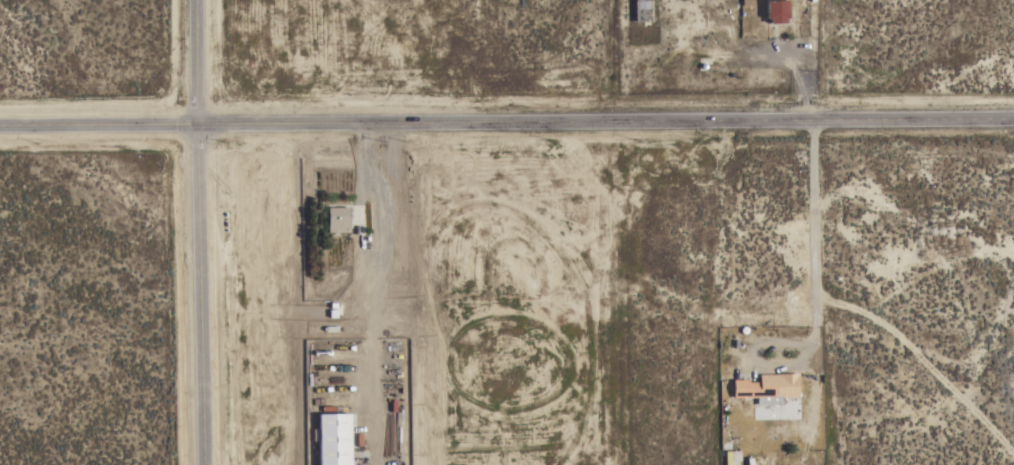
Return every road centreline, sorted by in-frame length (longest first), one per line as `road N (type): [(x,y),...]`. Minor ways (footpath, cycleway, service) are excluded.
road 1 (tertiary): [(1013,118),(0,124)]
road 2 (tertiary): [(192,0),(204,464)]

